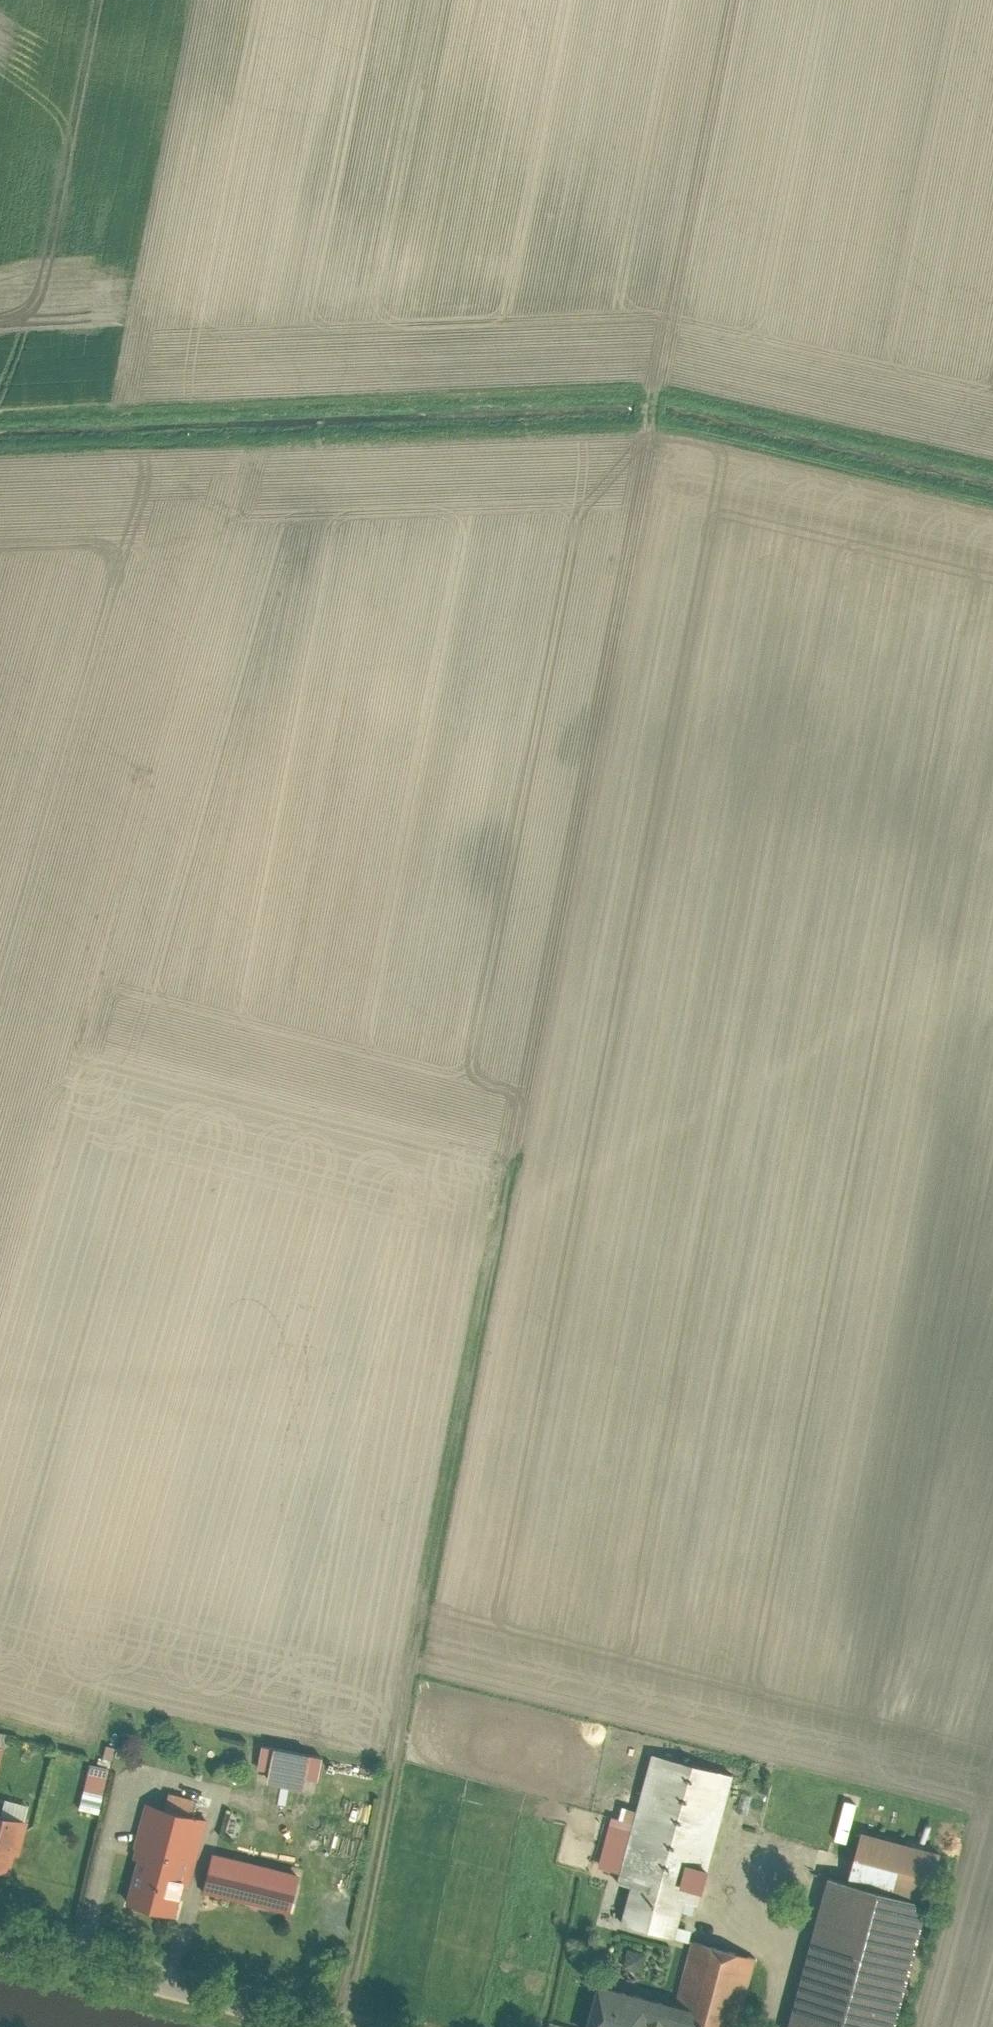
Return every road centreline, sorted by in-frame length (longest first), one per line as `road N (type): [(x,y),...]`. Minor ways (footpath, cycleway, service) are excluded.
road 1 (unclassified): [(0,1944),(317,2026)]

